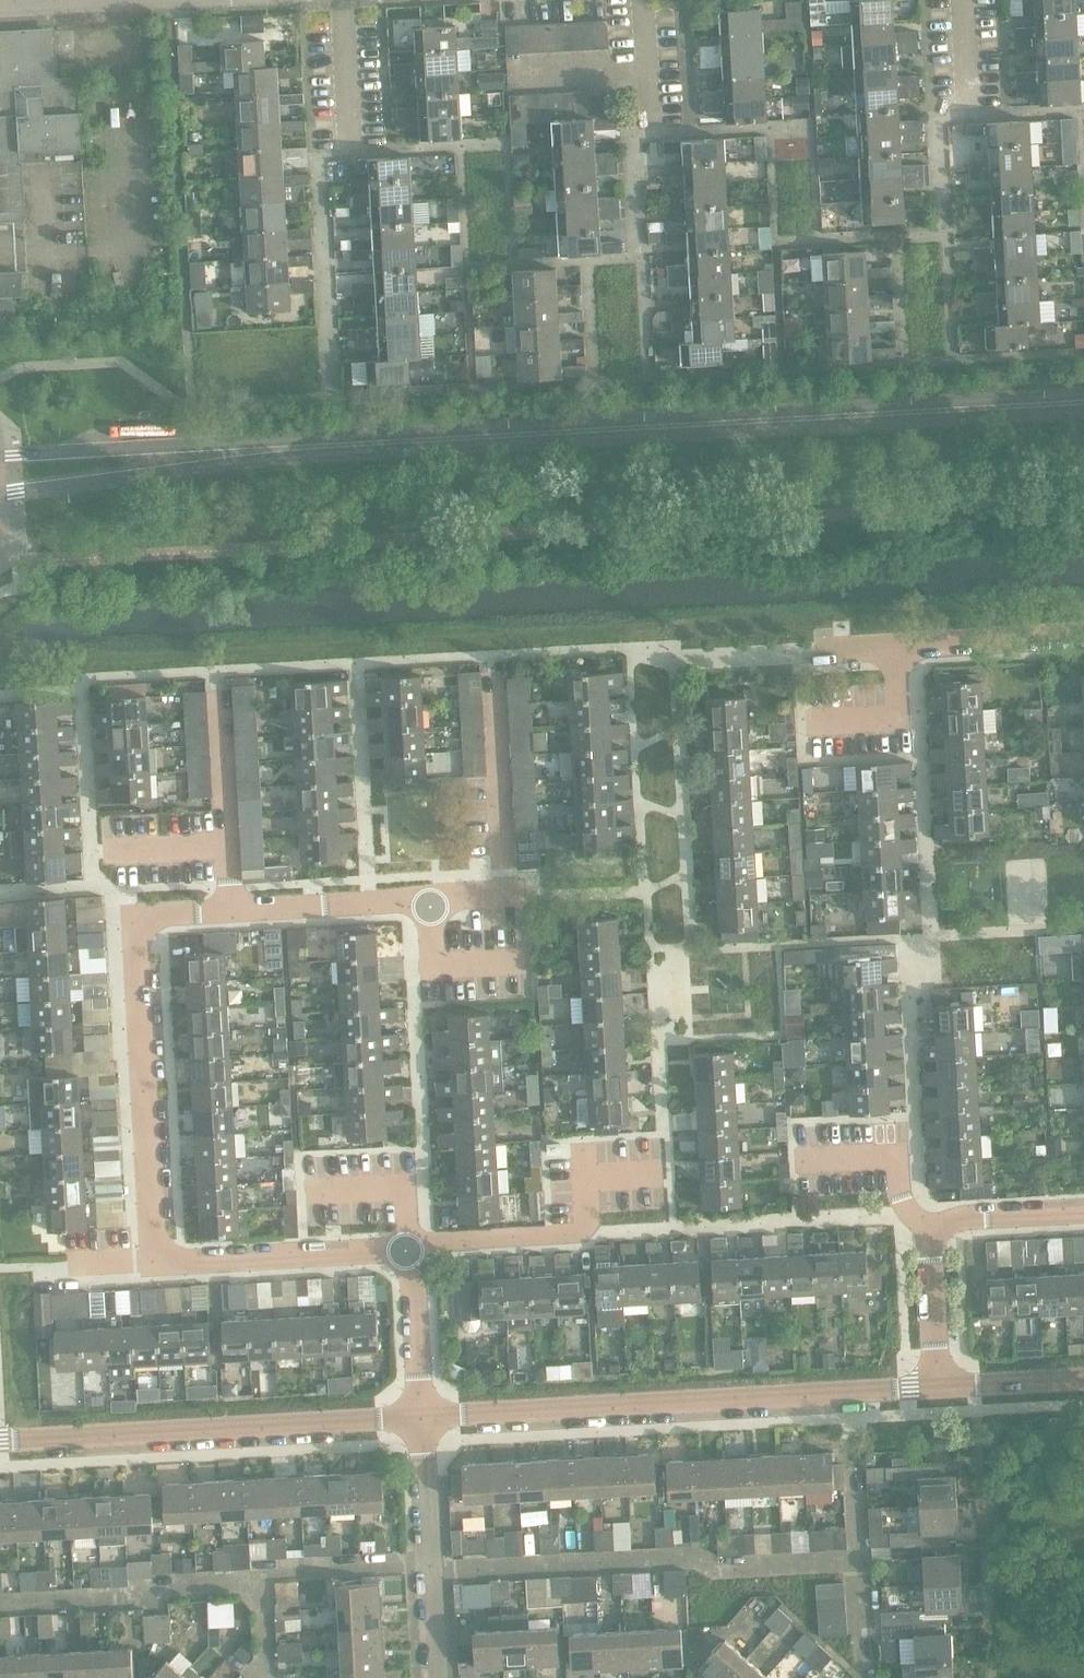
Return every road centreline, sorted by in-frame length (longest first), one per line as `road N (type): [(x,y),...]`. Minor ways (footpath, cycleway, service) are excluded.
road 1 (secondary): [(142,458),(1083,409)]
road 2 (unclassified): [(421,1422),(940,1387)]
road 3 (residential): [(164,1263),(141,919),(233,915)]
road 4 (unclassified): [(0,1447),(421,1422)]
road 5 (residential): [(435,906),(508,901),(493,662)]
road 6 (residential): [(586,1151),(590,1235),(415,1246)]
road 7 (residential): [(435,1677),(421,1422)]
road 8 (residential): [(415,1246),(164,1263)]
road 9 (residential): [(233,915),(435,906)]
road 10 (residential): [(896,643),(1083,635)]
road 11 (residential): [(934,1239),(907,1203),(903,1156),(810,1162)]
road 12 (residential): [(421,1422),(415,1246)]
road 13 (residential): [(230,848),(223,675)]
road 14 (residential): [(815,727),(899,722),(896,643)]
road 15 (residential): [(529,963),(438,970),(435,906)]
road 16 (residential): [(1083,1215),(955,1222),(934,1239)]
road 17 (residential): [(940,1387),(934,1239)]
road 18 (secondary): [(0,493),(123,470),(142,458)]
road 19 (residential): [(415,1246),(411,1192),(318,1196)]
road 20 (secondary): [(142,458),(116,449),(0,456)]
road 21 (unclassified): [(940,1387),(1083,1382)]
road 22 (unclassified): [(0,8),(123,0)]

